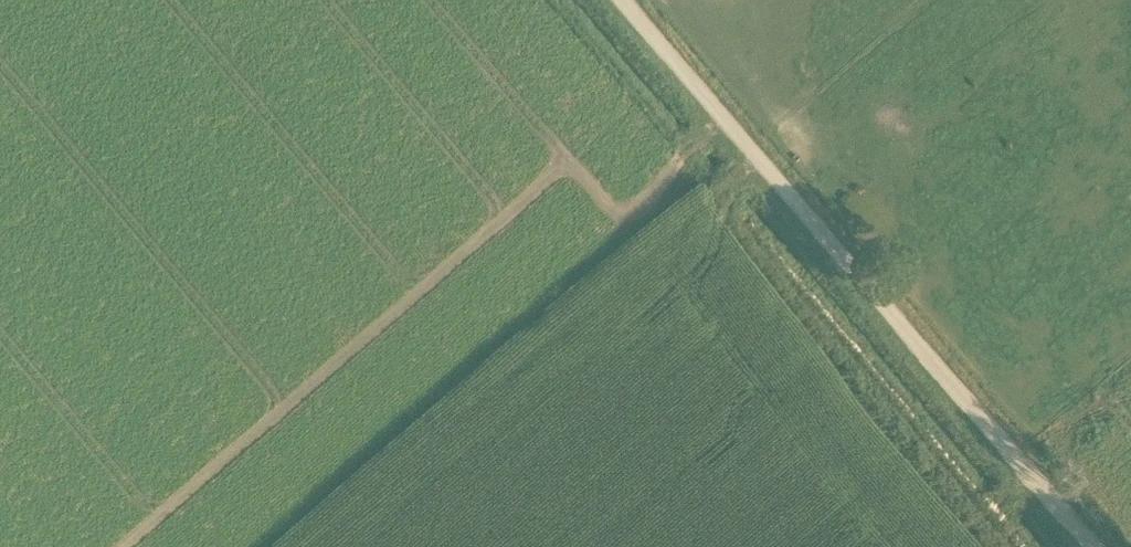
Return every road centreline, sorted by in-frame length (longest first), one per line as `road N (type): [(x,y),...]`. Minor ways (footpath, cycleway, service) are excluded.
road 1 (track): [(624,0),(1085,546)]

